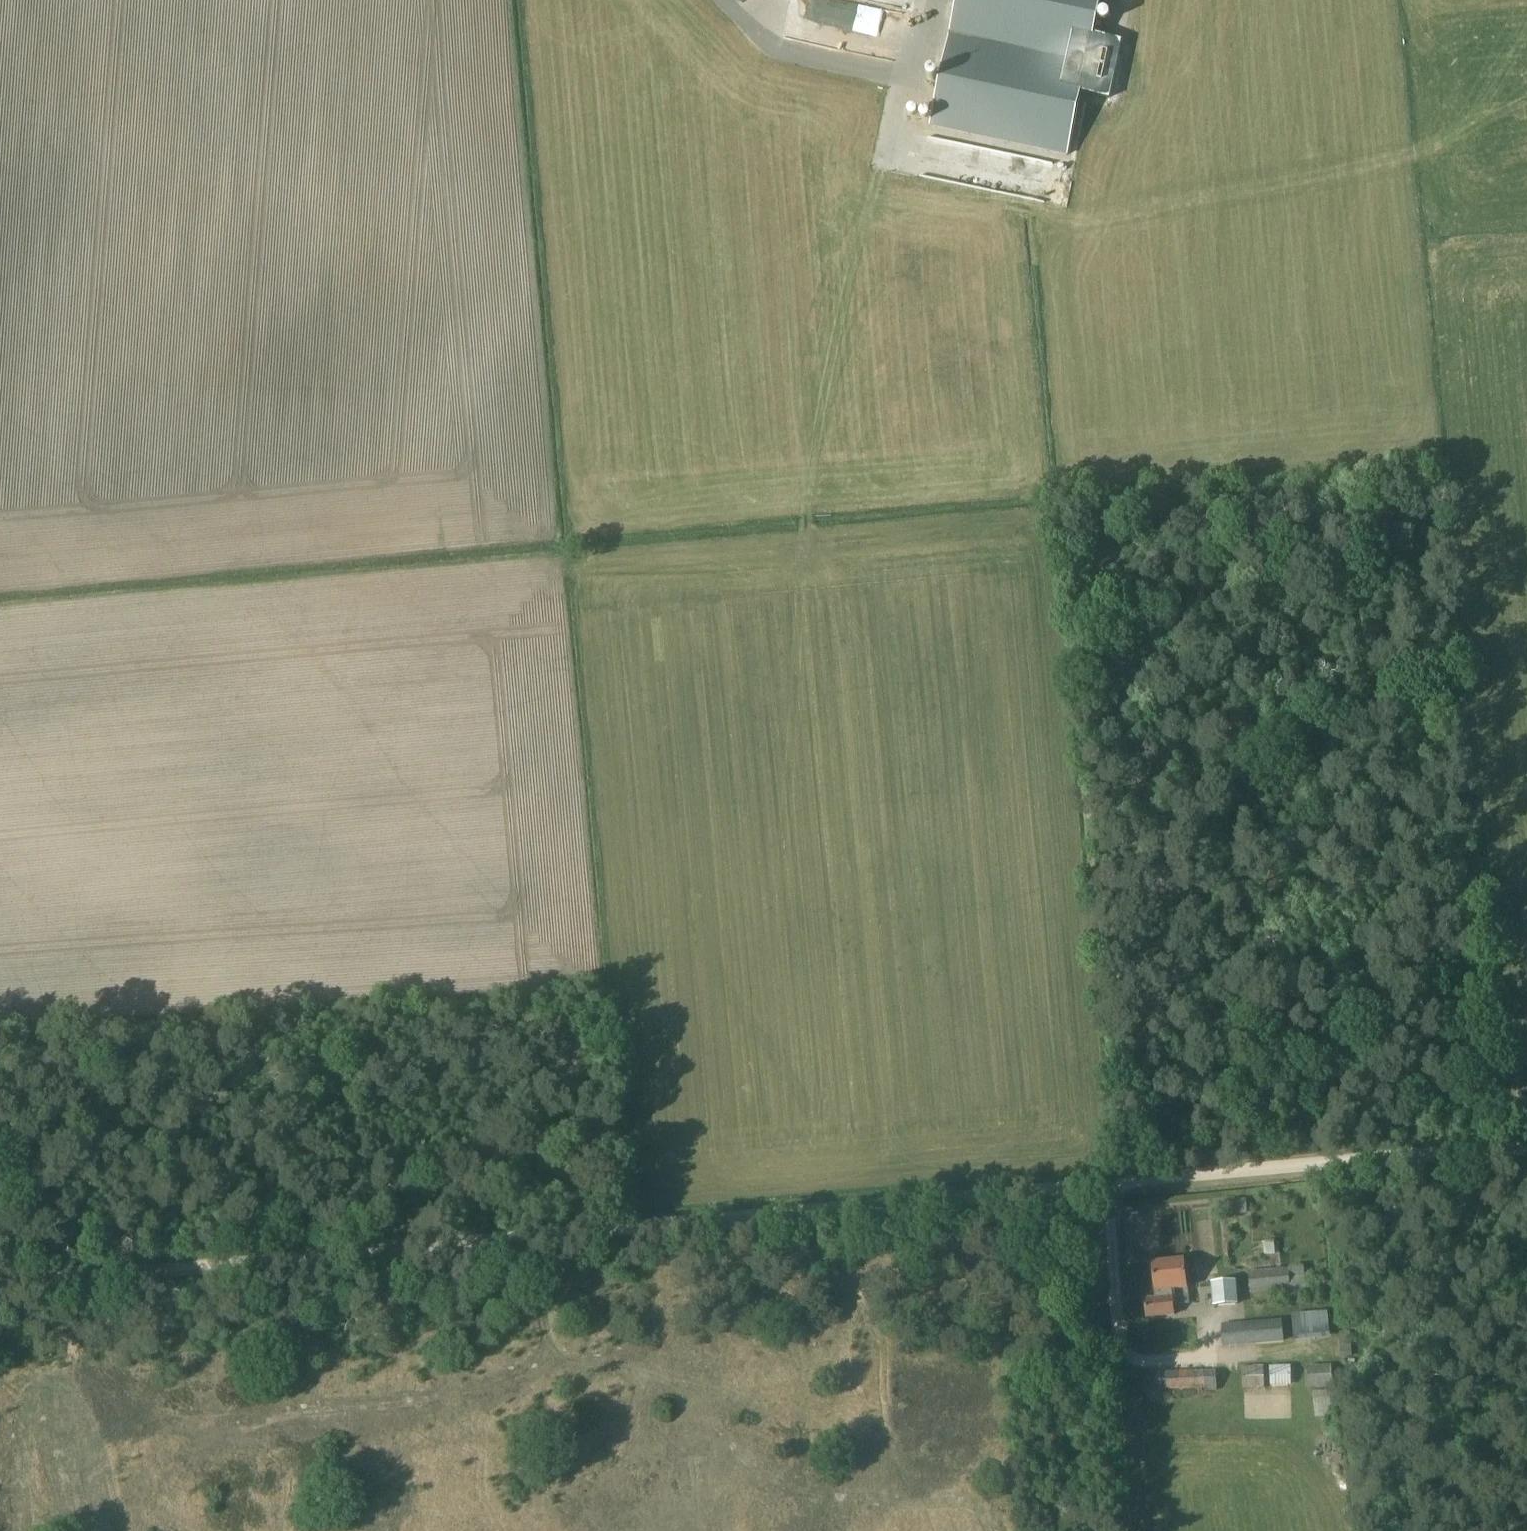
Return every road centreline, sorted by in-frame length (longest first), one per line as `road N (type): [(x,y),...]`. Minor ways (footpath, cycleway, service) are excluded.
road 1 (track): [(0,1285),(1526,1143)]

